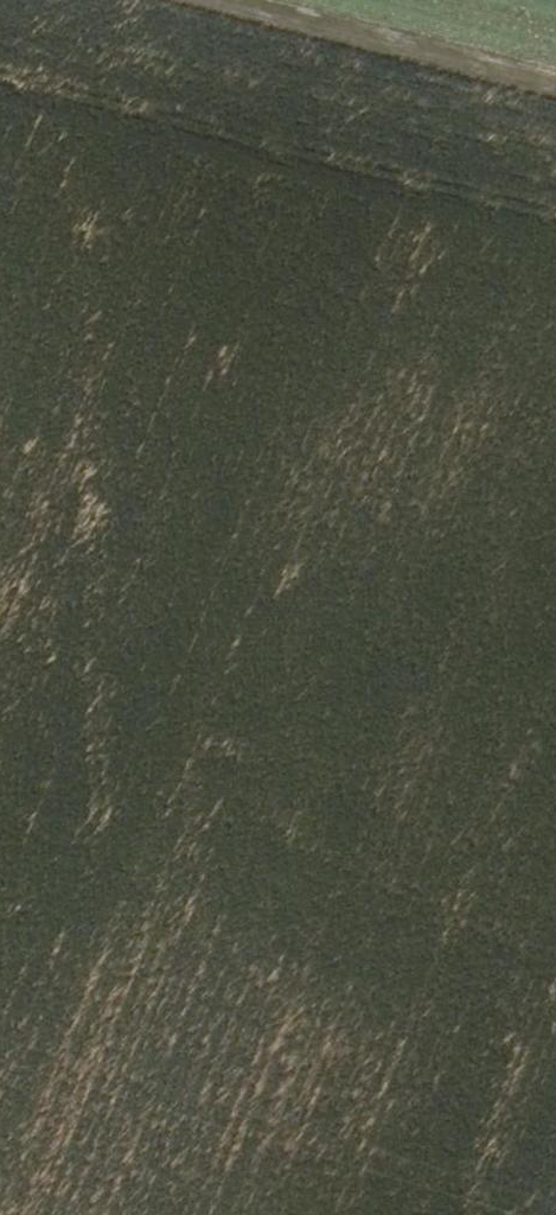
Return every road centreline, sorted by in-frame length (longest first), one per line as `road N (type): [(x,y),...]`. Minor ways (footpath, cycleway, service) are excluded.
road 1 (track): [(243,0),(555,77)]

